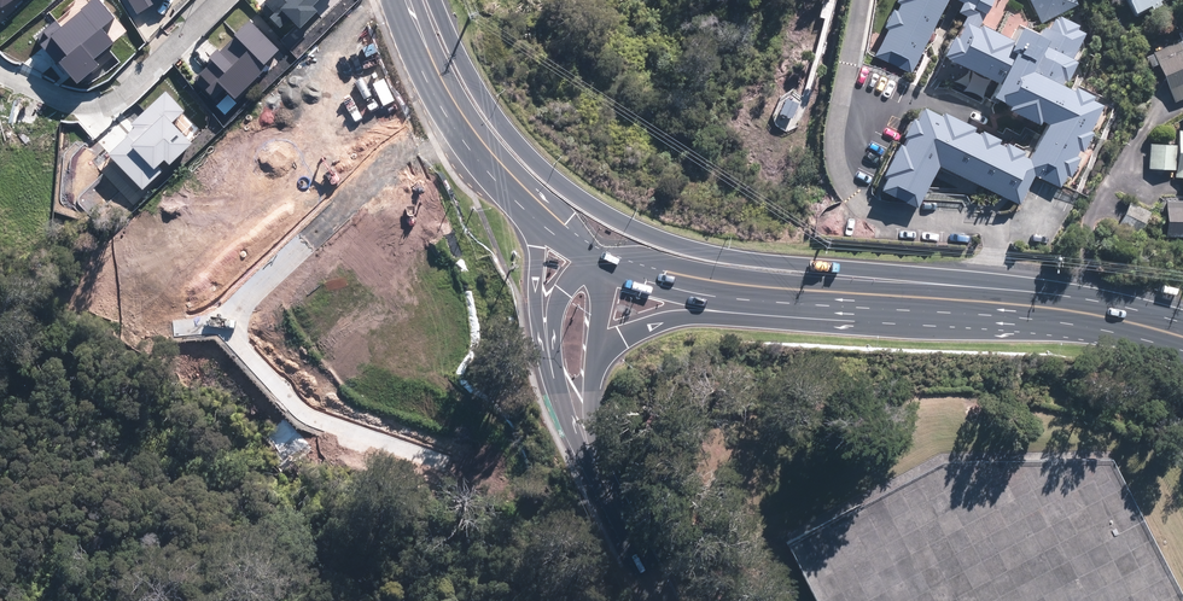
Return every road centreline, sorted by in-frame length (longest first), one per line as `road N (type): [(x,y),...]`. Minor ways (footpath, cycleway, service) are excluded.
road 1 (primary): [(432,0),(514,141),(624,225),(731,257),(987,280),(1137,323)]
road 2 (primary): [(793,294),(1137,323)]
road 3 (residential): [(0,68),(75,102),(103,101),(137,82),(216,0)]
road 4 (primary): [(400,0),(455,123),(514,196)]
road 5 (primary): [(793,294),(727,321),(634,329),(593,360)]
road 6 (primary): [(614,263),(793,294)]
road 7 (primary): [(551,372),(535,247),(514,196)]
road 8 (secondary): [(585,444),(662,600)]
road 9 (secondary): [(551,372),(564,286),(583,249)]

